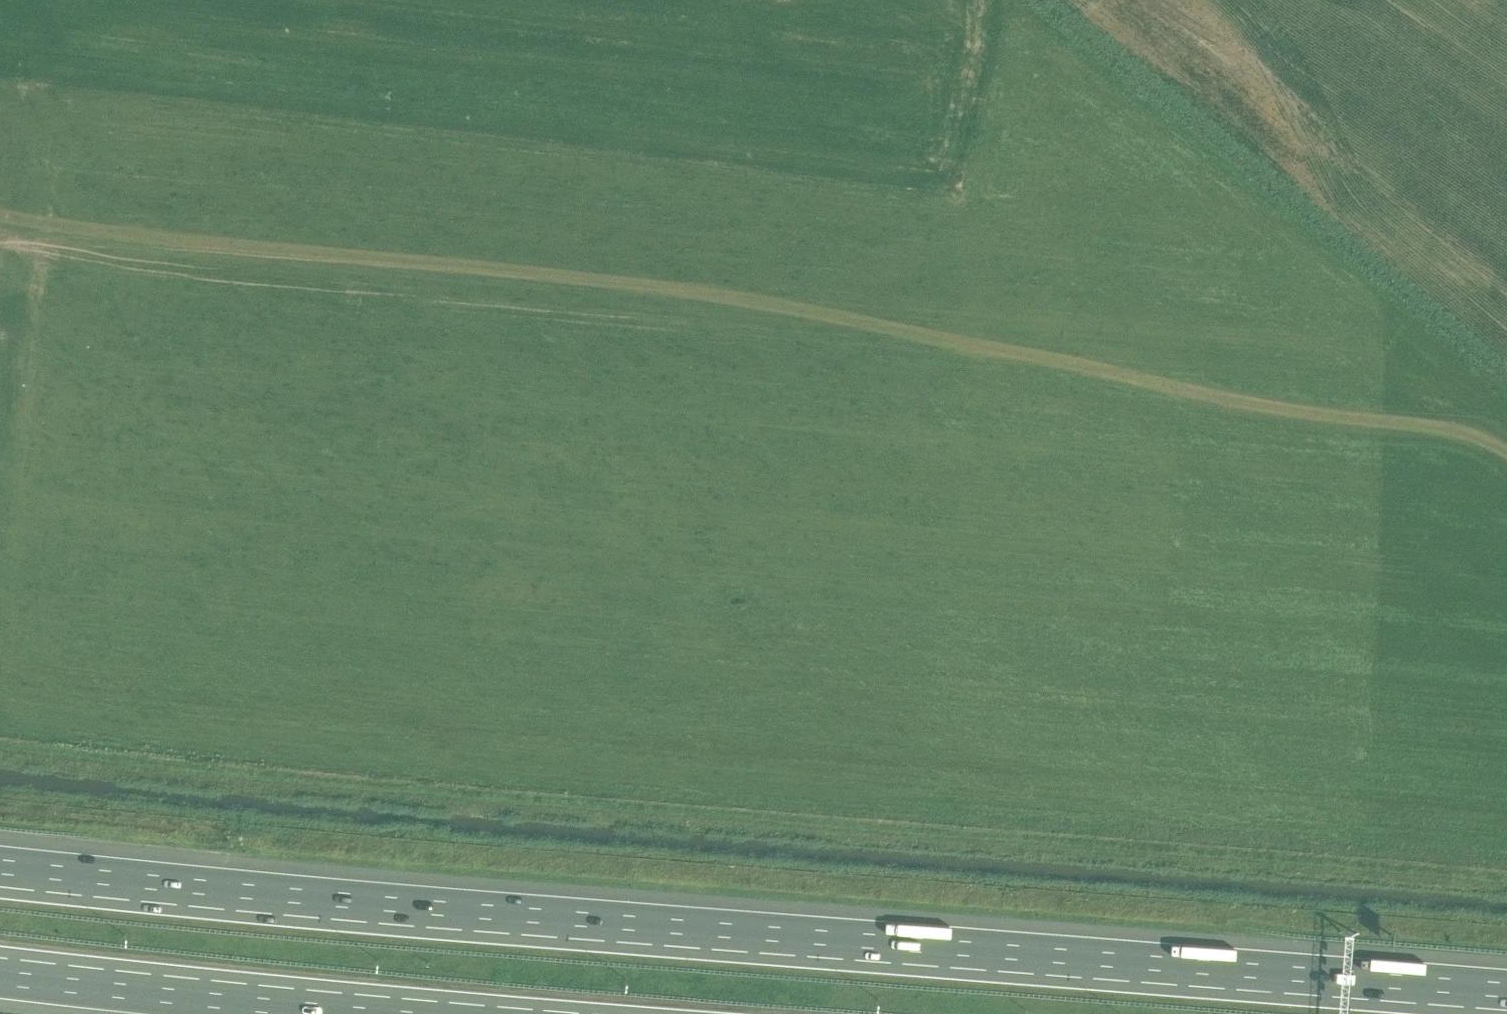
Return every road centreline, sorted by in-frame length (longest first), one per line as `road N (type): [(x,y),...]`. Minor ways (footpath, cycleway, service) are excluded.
road 1 (motorway): [(1506,996),(615,930),(0,872)]
road 2 (motorway): [(0,970),(456,1013)]

